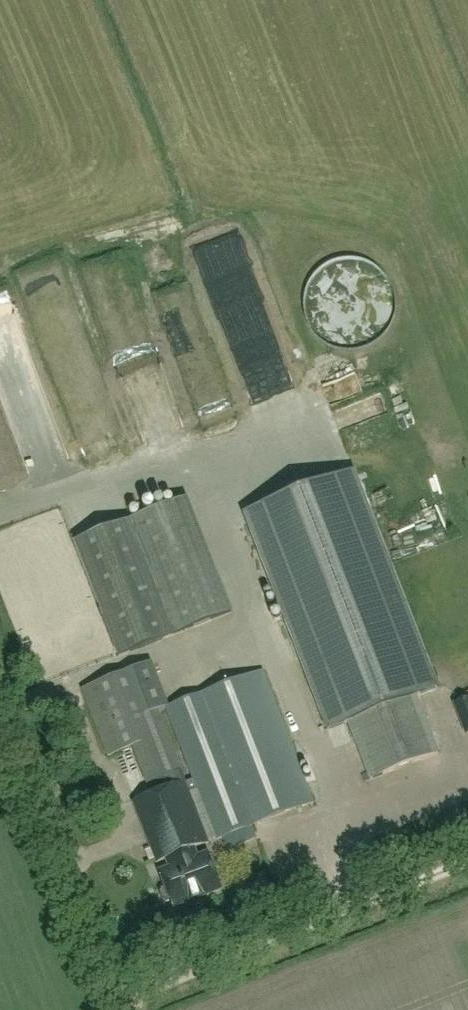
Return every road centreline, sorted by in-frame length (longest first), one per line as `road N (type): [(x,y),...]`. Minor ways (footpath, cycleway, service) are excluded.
road 1 (track): [(123,994),(467,861)]
road 2 (unclassified): [(129,1009),(0,679)]

